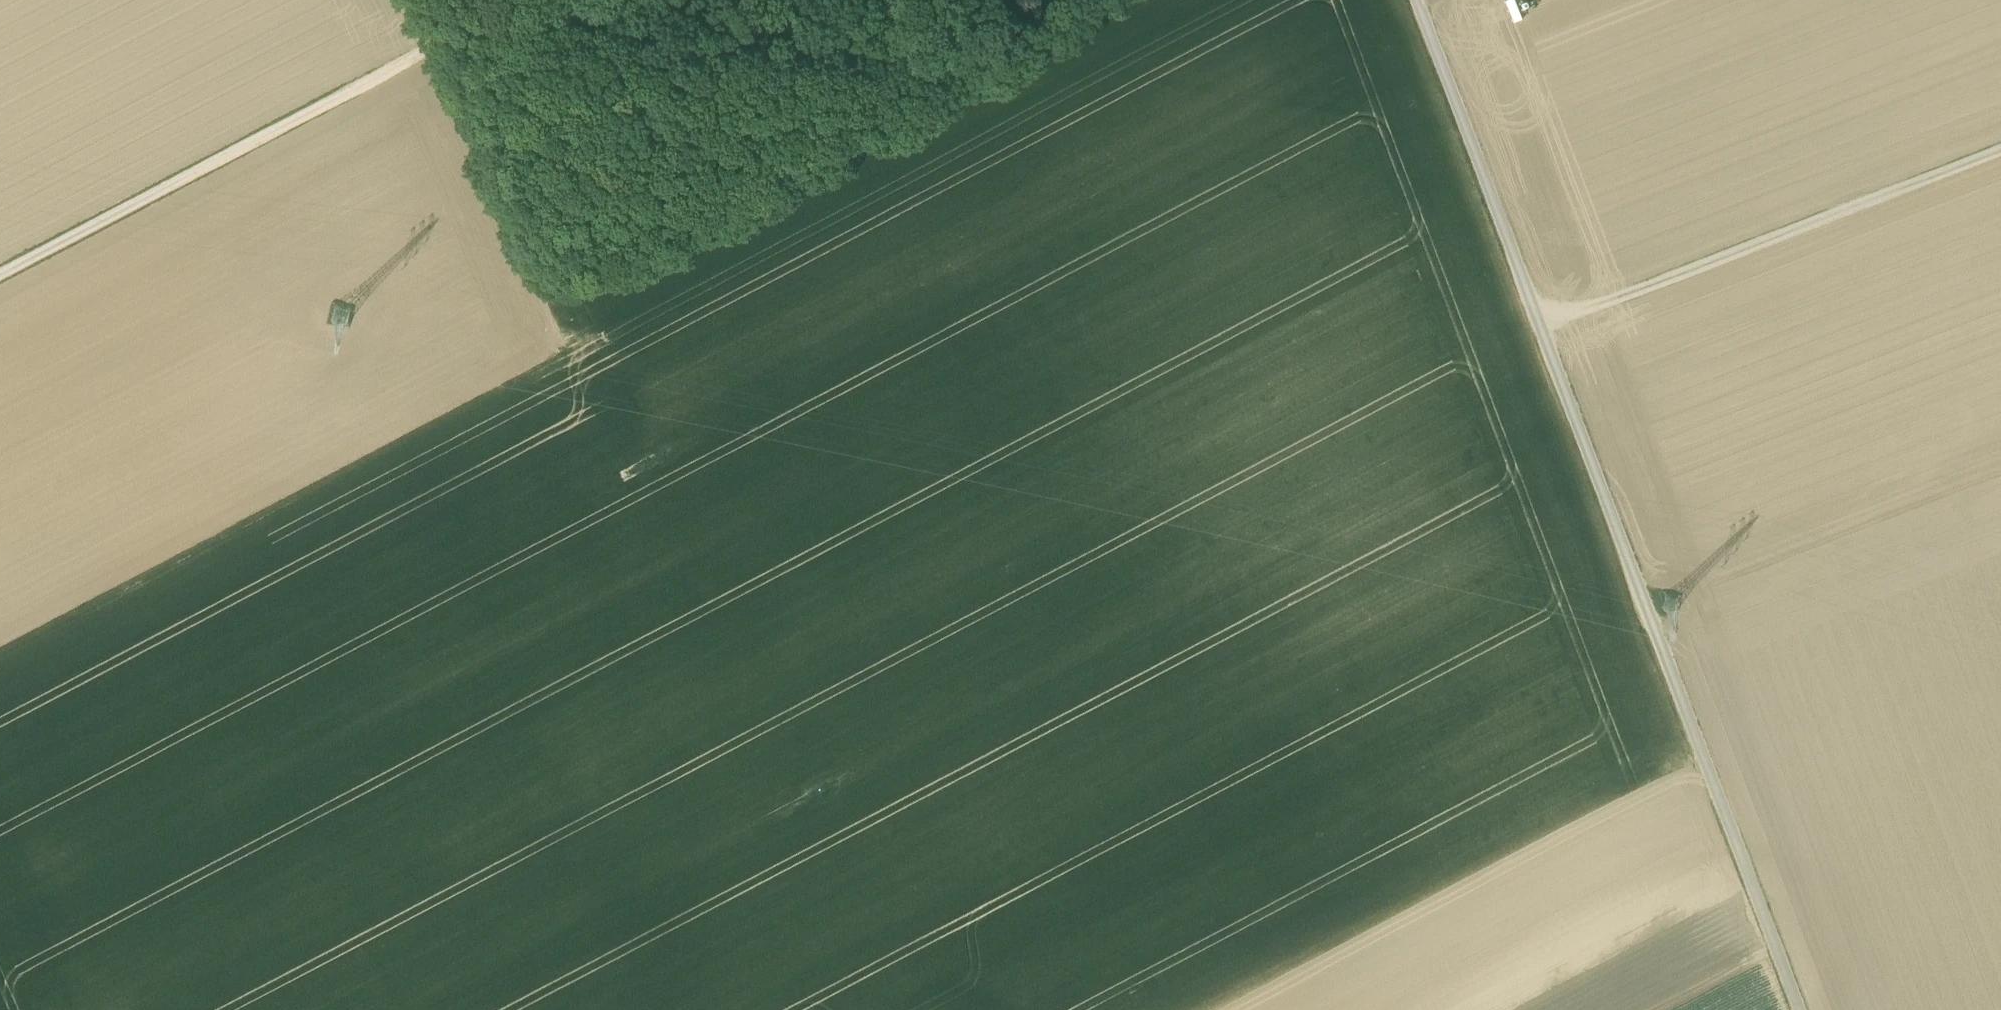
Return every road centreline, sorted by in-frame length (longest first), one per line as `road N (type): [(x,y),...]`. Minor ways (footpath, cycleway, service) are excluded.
road 1 (track): [(1416,0),(1800,1009)]
road 2 (track): [(0,272),(515,0)]

